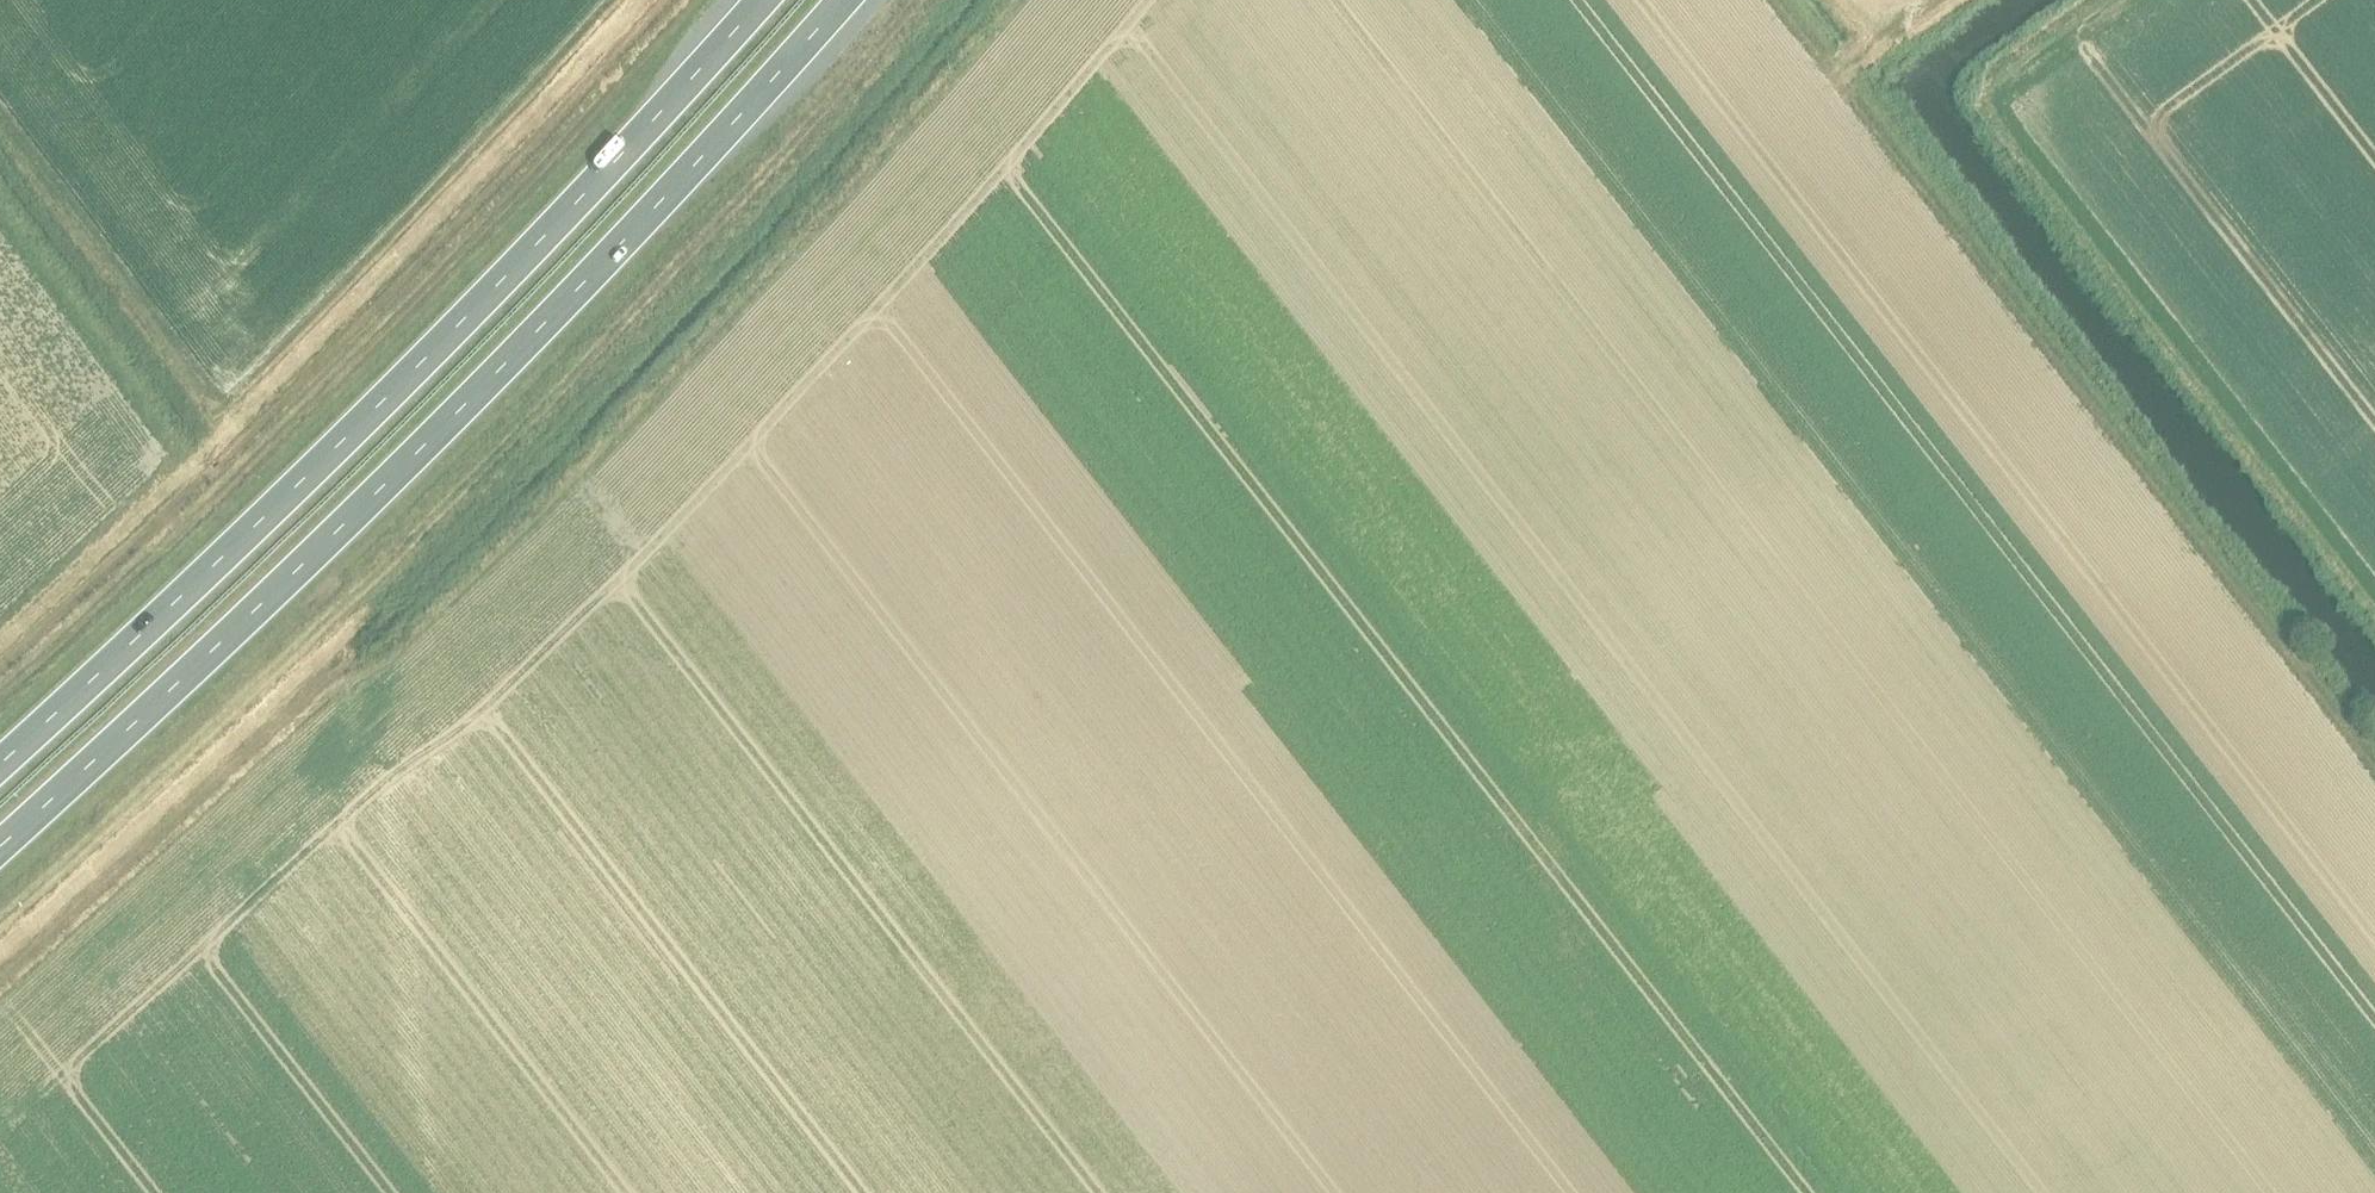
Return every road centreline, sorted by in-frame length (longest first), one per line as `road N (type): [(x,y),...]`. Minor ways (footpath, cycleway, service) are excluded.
road 1 (trunk): [(0,845),(400,470),(843,0)]
road 2 (trunk): [(762,0),(495,288),(0,763)]

